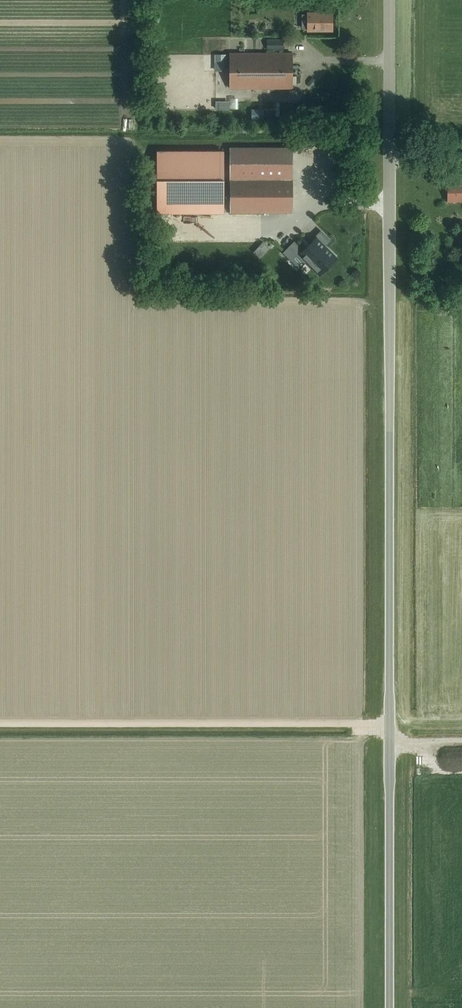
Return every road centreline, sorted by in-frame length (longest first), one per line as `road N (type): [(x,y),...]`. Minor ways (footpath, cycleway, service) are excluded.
road 1 (unclassified): [(389,1007),(390,0)]
road 2 (track): [(391,724),(0,724)]

